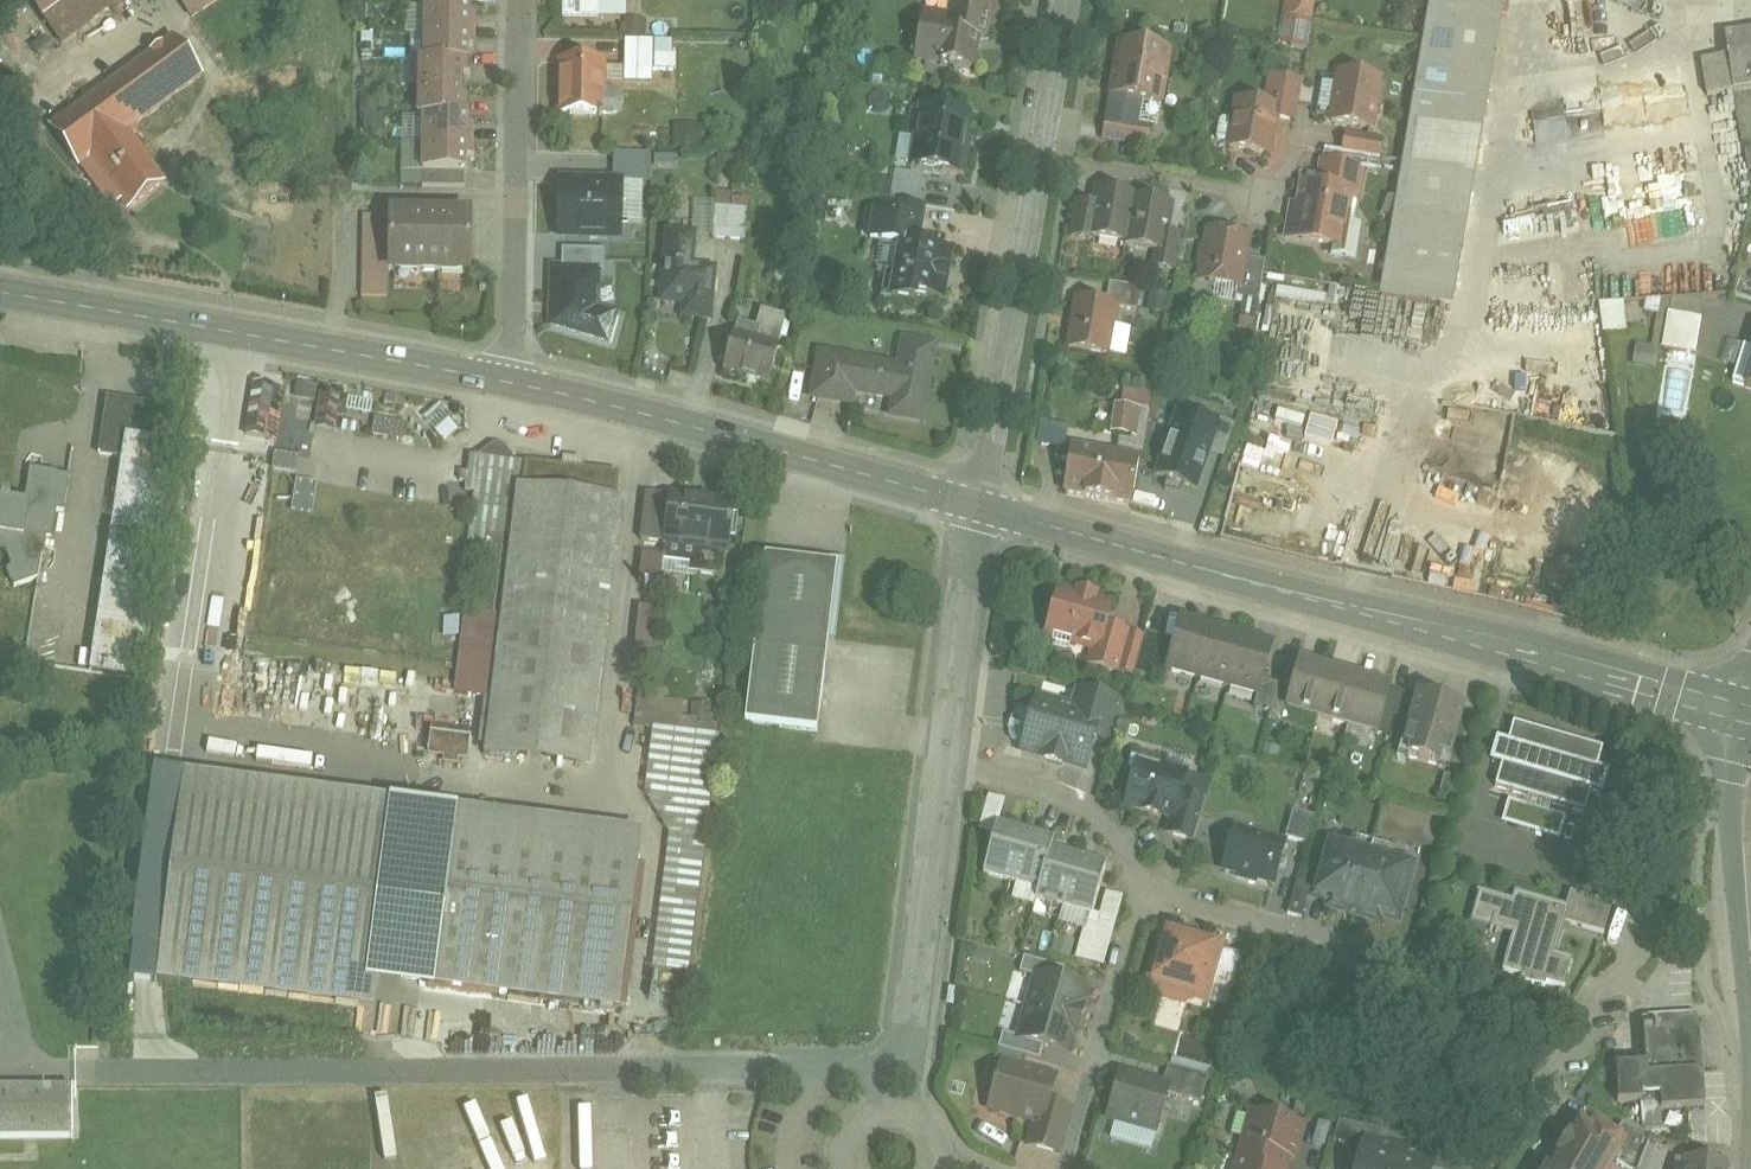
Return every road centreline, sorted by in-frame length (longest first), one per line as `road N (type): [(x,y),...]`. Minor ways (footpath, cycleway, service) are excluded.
road 1 (secondary): [(1198,568),(1266,595),(1742,729)]
road 2 (secondary): [(1750,698),(1454,621),(1198,568)]
road 3 (secondary): [(0,292),(503,381)]
road 4 (secondary): [(503,381),(980,506)]
road 5 (residential): [(519,0),(516,307),(503,381)]
road 6 (secondary): [(1742,729),(1730,816),(1750,1077)]
road 7 (residential): [(944,764),(900,1108)]
road 8 (residential): [(1039,167),(980,506)]
road 9 (residential): [(1661,932),(1523,1109),(1486,1168)]
road 10 (residential): [(980,506),(944,764)]
road 11 (residential): [(1144,890),(1121,834),(1091,805),(944,764)]
road 12 (secondary): [(980,506),(1198,568)]
road 13 (residential): [(1359,949),(1144,890)]
road 14 (residential): [(1253,205),(1039,167)]
road 15 (residential): [(1088,1095),(1144,890)]
road 16 (residential): [(1067,0),(1039,167)]

